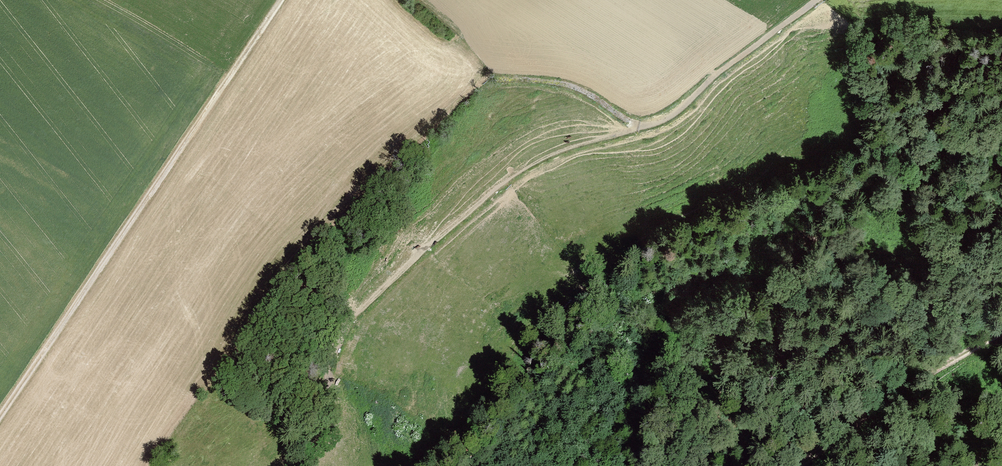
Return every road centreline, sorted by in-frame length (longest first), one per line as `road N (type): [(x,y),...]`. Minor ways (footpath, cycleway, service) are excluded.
road 1 (track): [(313,465),(327,431),(338,341),(368,303),(510,178),(641,126)]
road 2 (track): [(280,0),(0,418)]
road 3 (track): [(495,80),(578,87),(641,126),(668,120),(815,0)]
road 4 (track): [(1001,345),(914,381),(801,465)]

